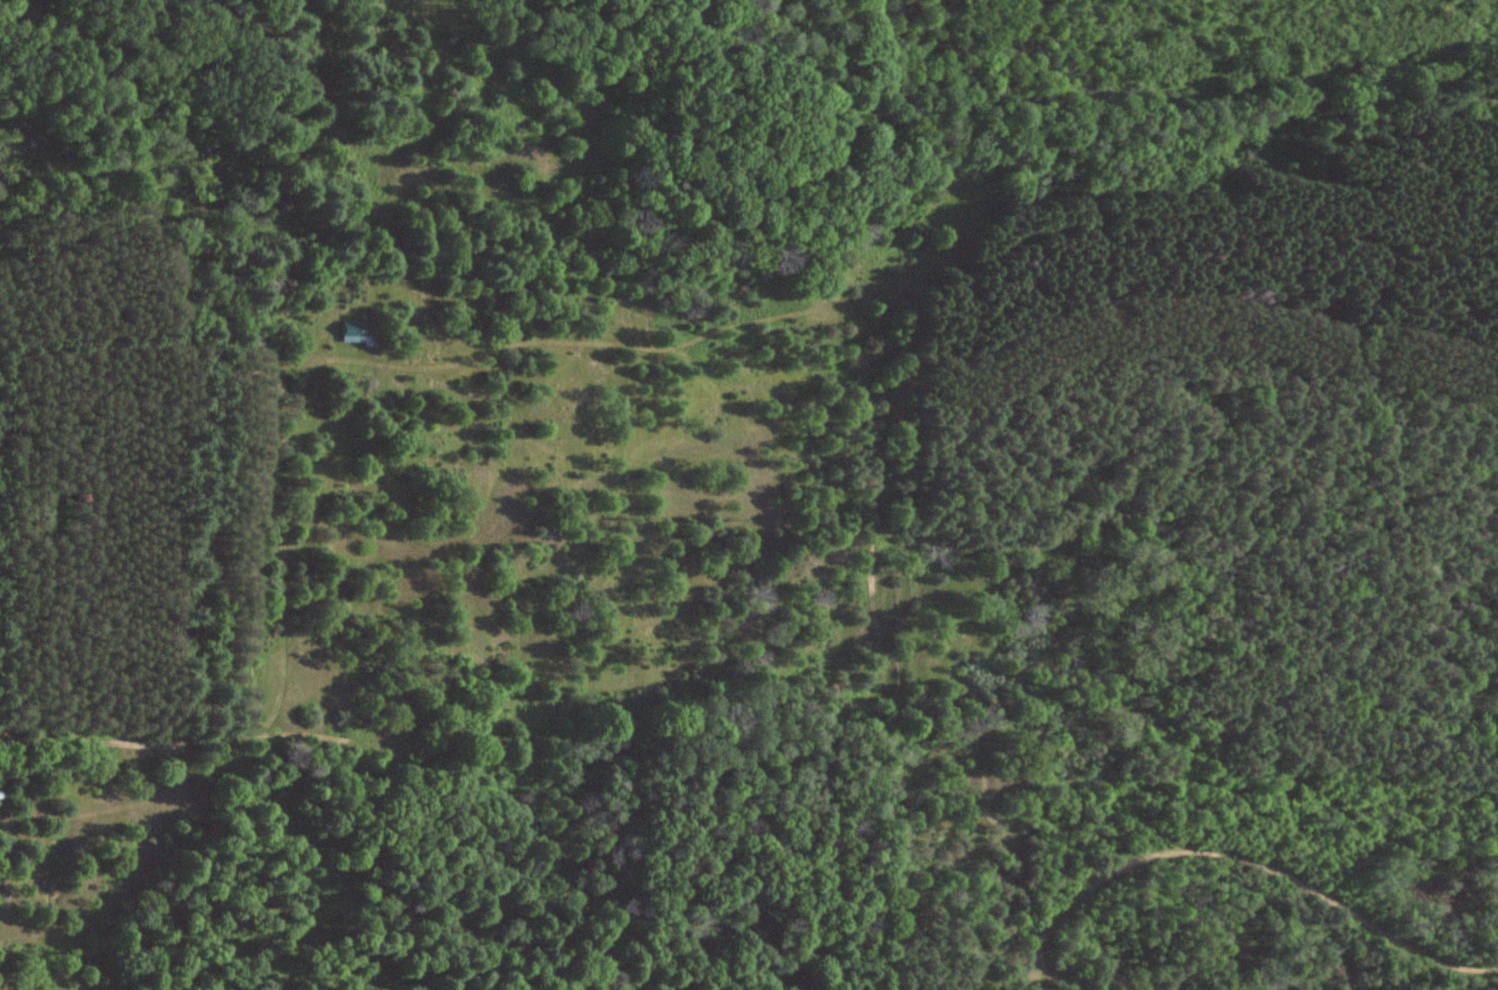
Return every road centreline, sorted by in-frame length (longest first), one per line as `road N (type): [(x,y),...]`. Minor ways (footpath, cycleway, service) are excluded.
road 1 (residential): [(0,736),(368,736)]

